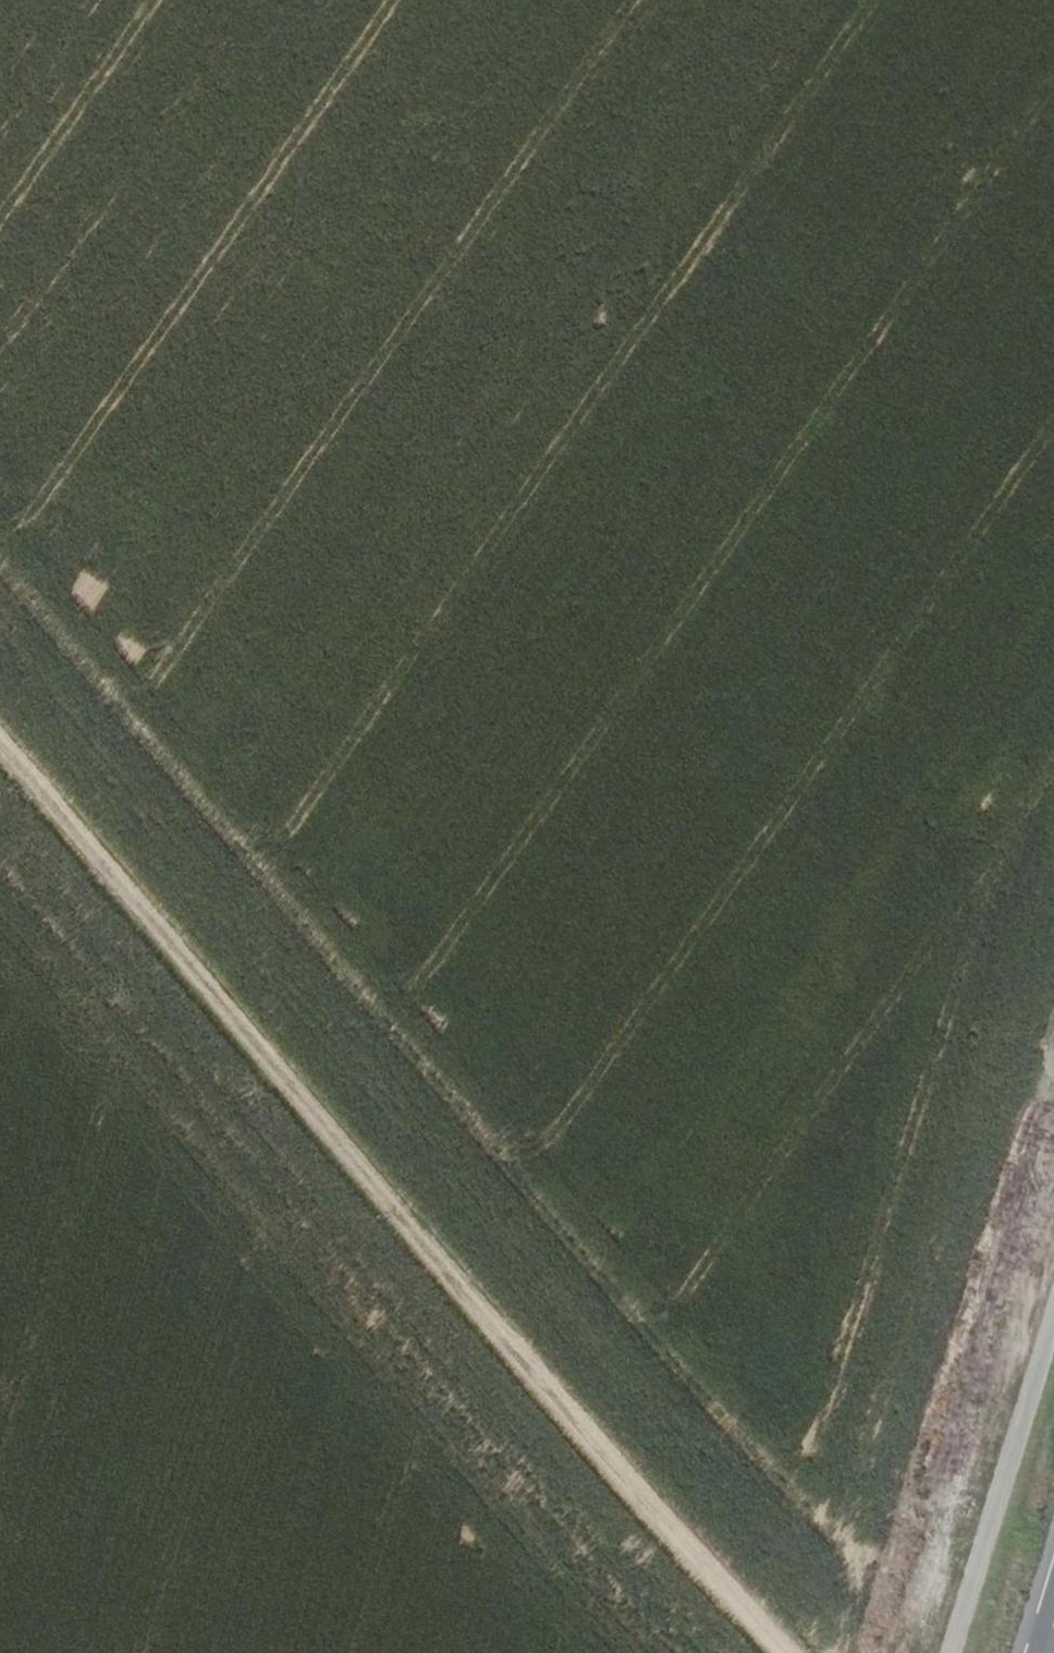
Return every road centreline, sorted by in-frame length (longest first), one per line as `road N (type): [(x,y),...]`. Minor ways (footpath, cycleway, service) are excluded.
road 1 (track): [(0,729),(798,1652)]
road 2 (unclassified): [(1053,1332),(956,1652)]

